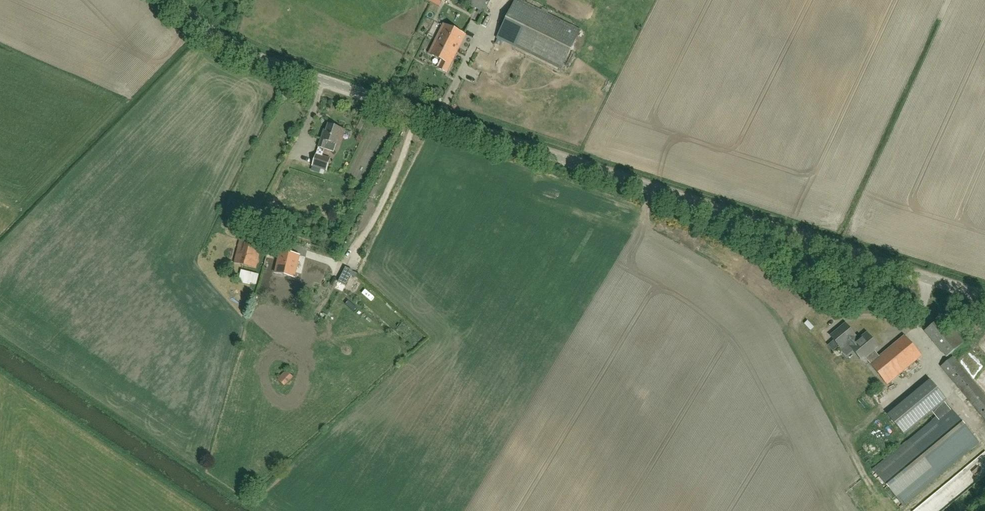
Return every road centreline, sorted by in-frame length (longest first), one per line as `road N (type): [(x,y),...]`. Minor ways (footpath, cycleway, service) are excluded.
road 1 (unclassified): [(984,297),(306,83),(204,42),(160,0)]

